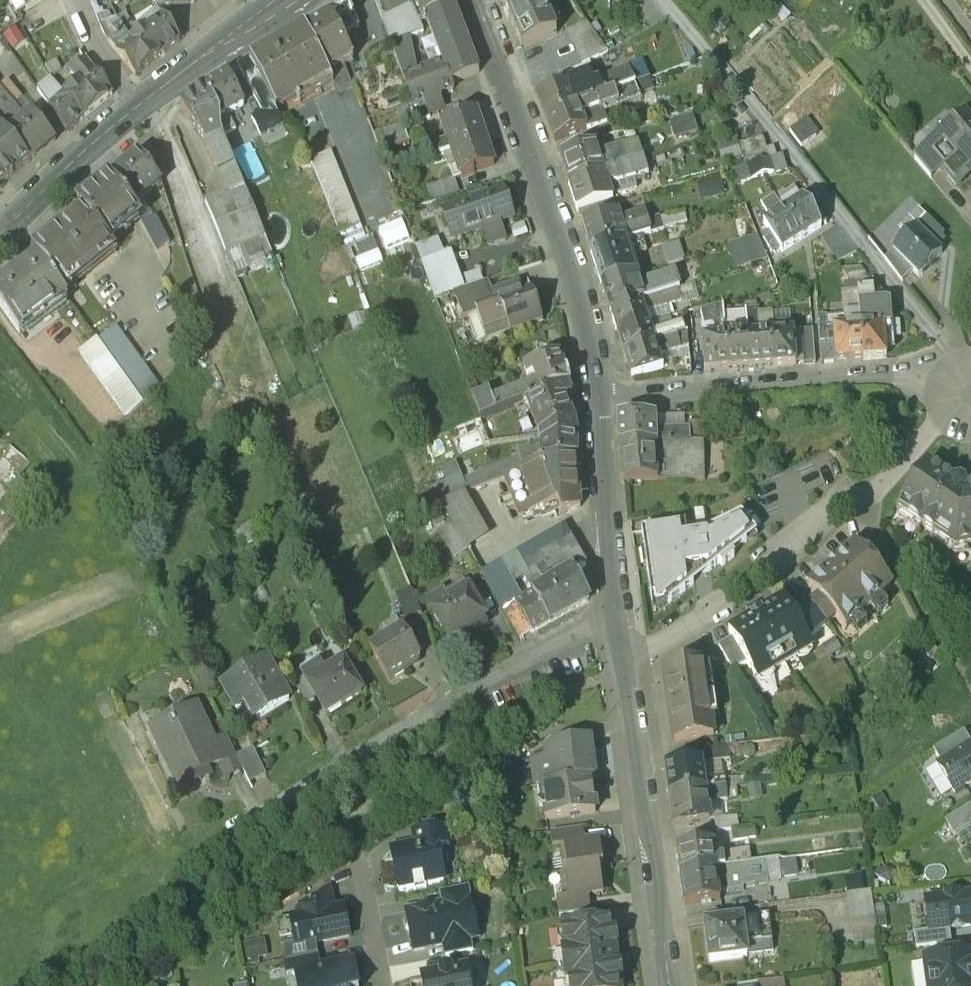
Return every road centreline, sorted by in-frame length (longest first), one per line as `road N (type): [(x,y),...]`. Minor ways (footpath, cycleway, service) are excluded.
road 1 (residential): [(246,821),(615,614)]
road 2 (residential): [(471,0),(582,312),(599,392)]
road 3 (residential): [(599,392),(920,383),(952,394)]
road 4 (residential): [(702,617),(858,509),(921,442),(952,394)]
road 5 (residential): [(621,659),(666,985)]
road 6 (residential): [(599,392),(615,614)]
road 7 (track): [(970,686),(874,522),(858,509)]
road 8 (secondary): [(0,232),(140,103)]
road 9 (secondary): [(140,103),(281,0)]
road 10 (residential): [(384,985),(359,860)]
road 11 (residential): [(74,0),(101,54),(140,103)]

